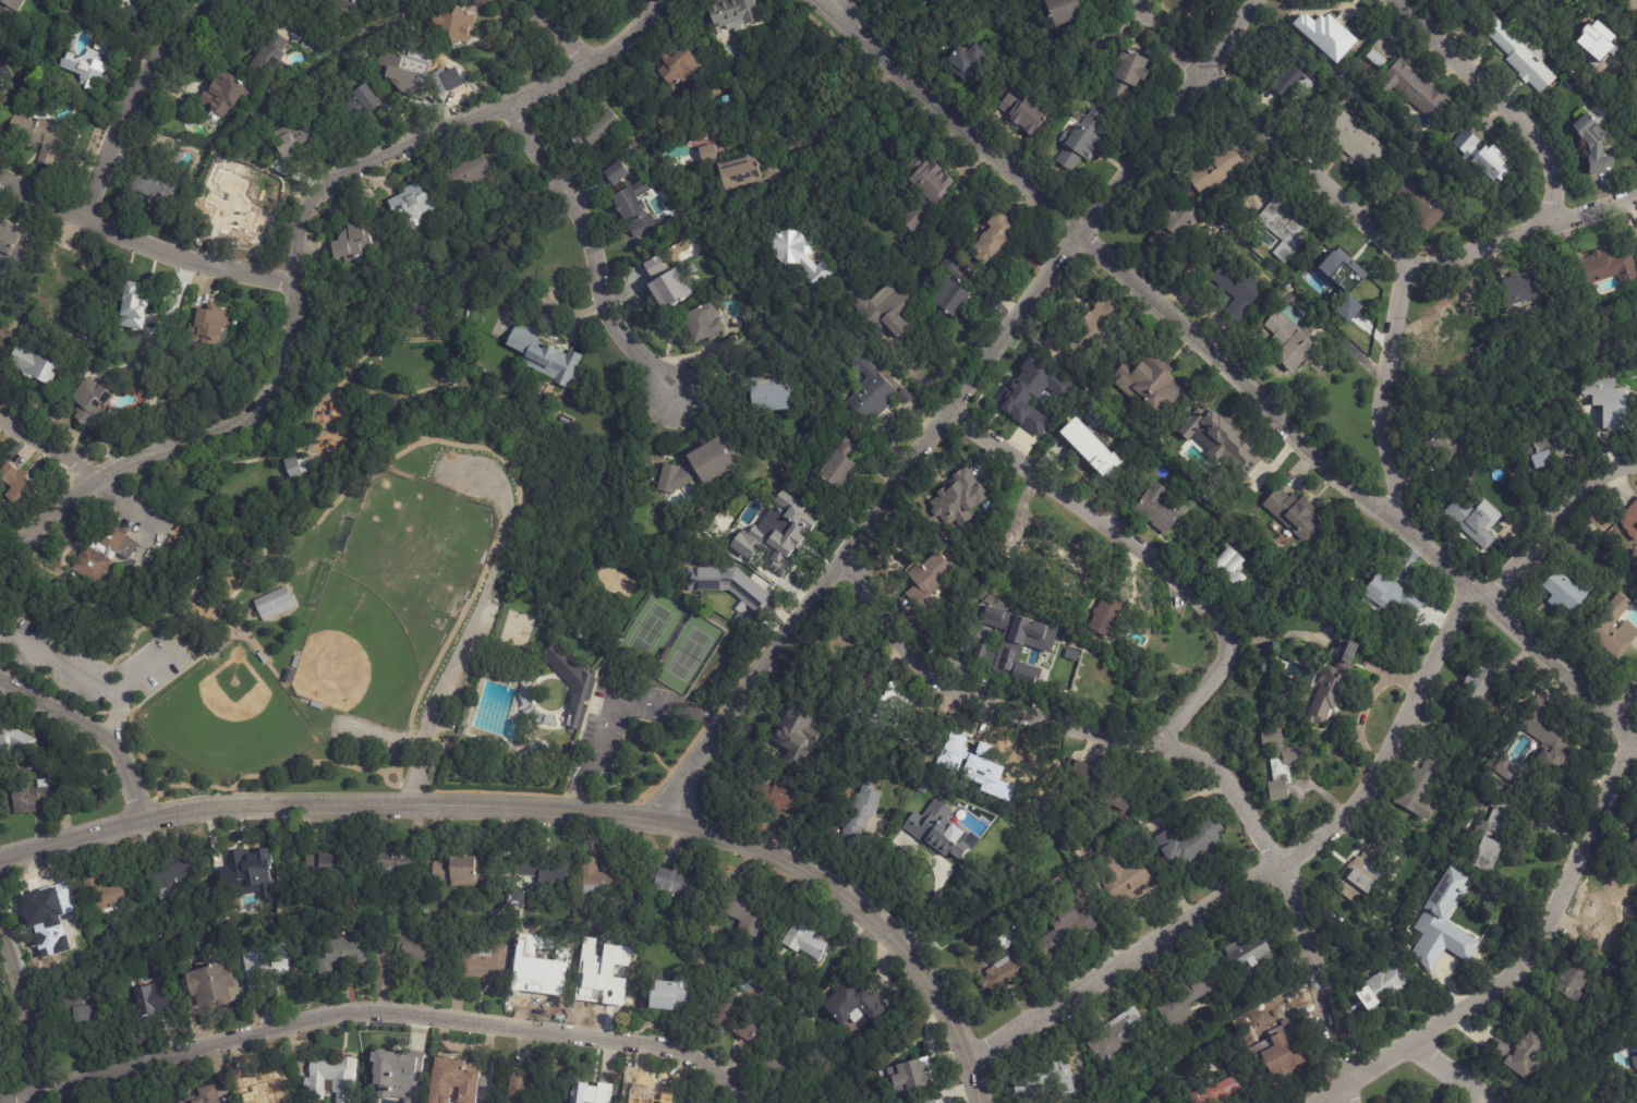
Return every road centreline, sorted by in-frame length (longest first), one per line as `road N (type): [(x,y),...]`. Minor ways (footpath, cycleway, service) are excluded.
road 1 (tertiary): [(980,1102),(954,1025),(894,941),(793,865),(705,833),(499,810),(245,808),(143,821),(0,860)]
road 2 (residential): [(1636,742),(816,0)]
road 3 (residential): [(1254,0),(680,780),(666,825)]
road 4 (residential): [(664,0),(616,43),(511,102),(352,168),(317,192),(296,243),(296,326),(287,371),(260,405),(223,429),(100,480),(0,558)]
road 5 (residential): [(1348,1102),(1284,871),(1226,789),(1162,741),(969,701),(900,639),(845,550)]
road 6 (residential): [(747,1102),(703,1060),(667,1045),(352,1013),(0,1102)]
road 7 (residential): [(1480,594),(1452,617),(1372,777),(1284,871),(969,1063)]
road 8 (residential): [(1630,737),(1555,924),(1525,970),(1322,1102)]
road 9 (residential): [(1162,741),(1226,655),(1222,620),(1084,508),(949,415)]
road 10 (residential): [(511,102),(587,220),(601,304),(677,396)]
road 11 (residential): [(293,281),(190,260),(0,174)]
road 12 (residential): [(1550,227),(1553,167),(1542,142),(1399,0)]
road 13 (residential): [(1409,264),(1209,68)]
road 14 (residential): [(1409,264),(1380,412),(1394,517)]
road 15 (residential): [(208,0),(136,73),(85,213)]
road 16 (residential): [(1636,194),(1476,251),(1409,264)]
road 17 (residential): [(143,821),(110,740),(0,681)]
road 18 (residential): [(1480,594),(1589,484),(1636,465)]
road 19 (tertiary): [(0,927),(31,1029),(35,1102)]

